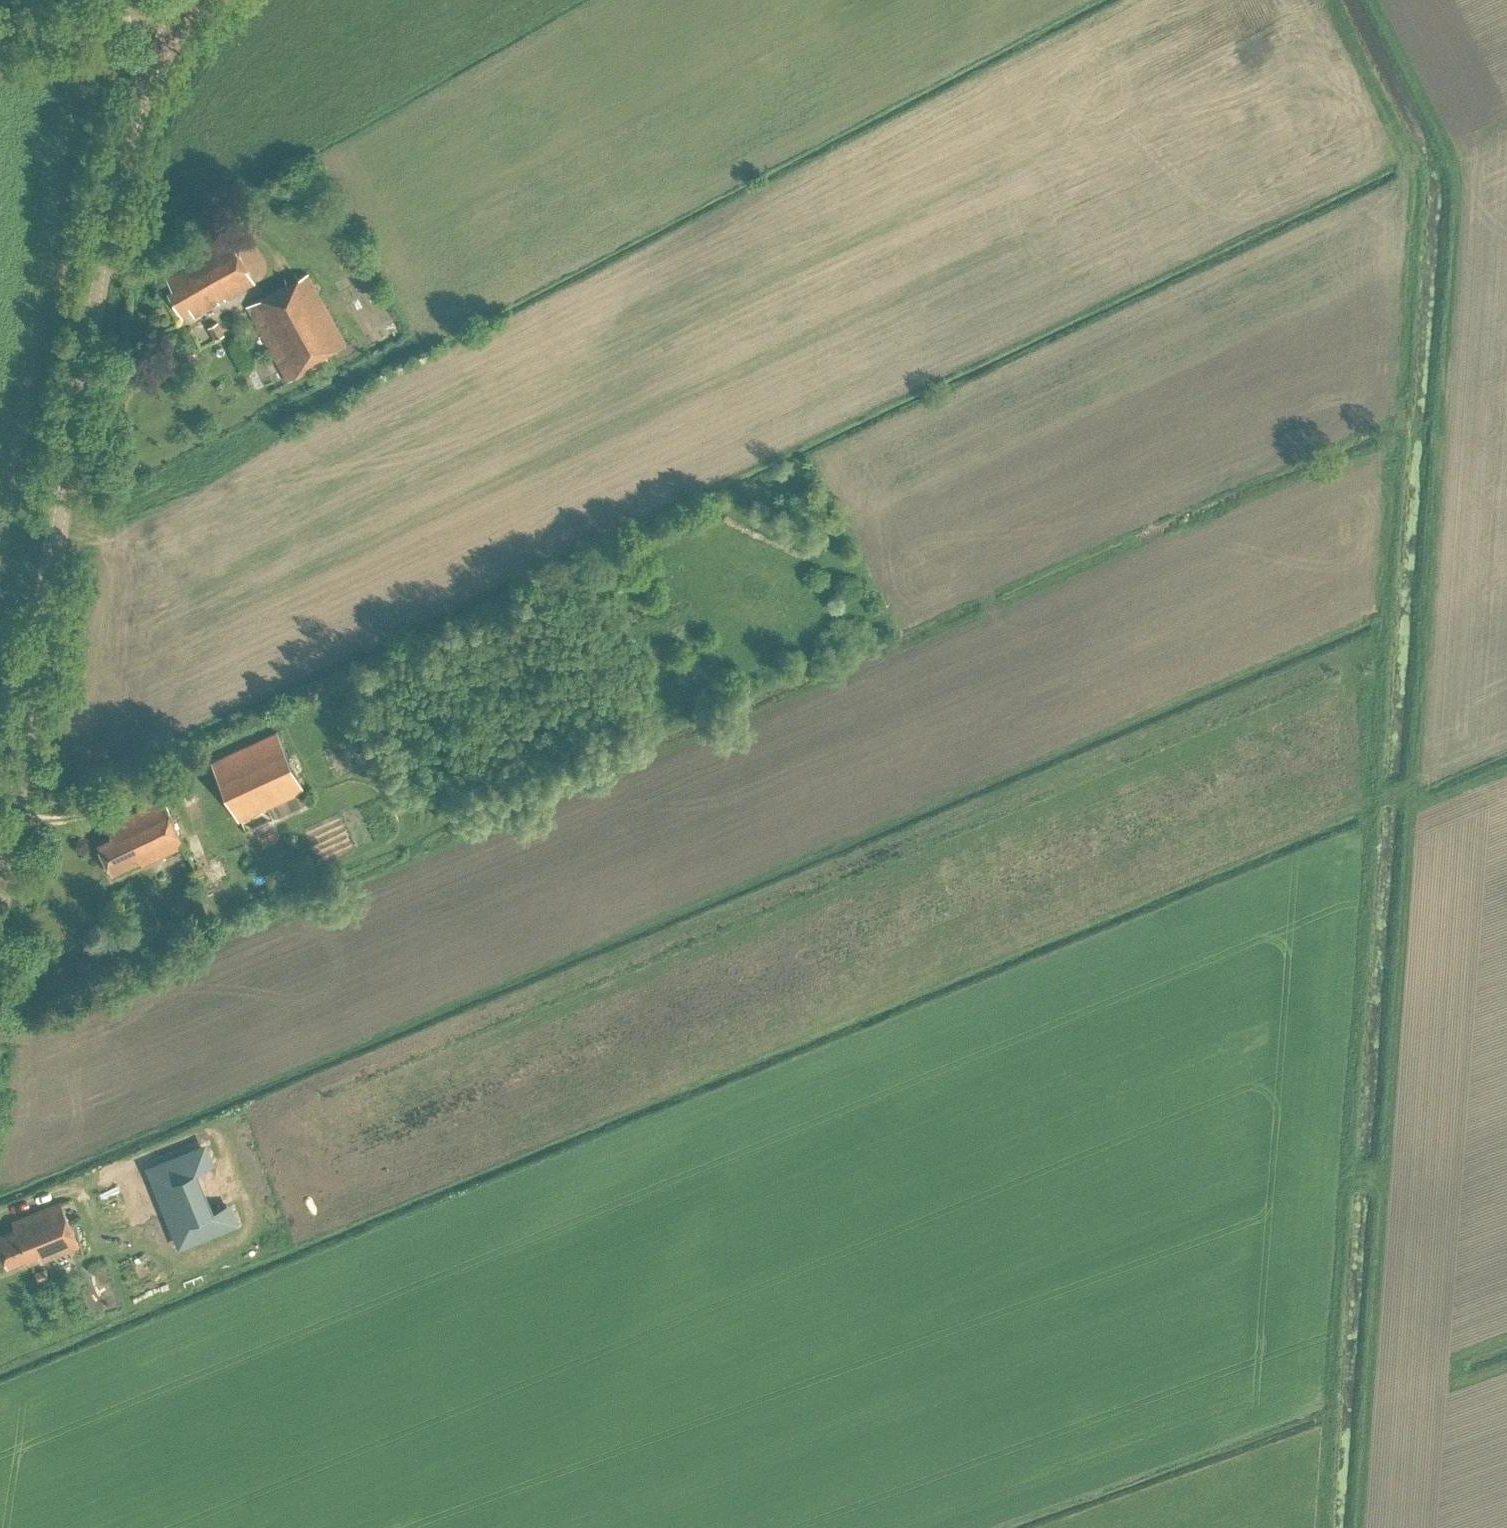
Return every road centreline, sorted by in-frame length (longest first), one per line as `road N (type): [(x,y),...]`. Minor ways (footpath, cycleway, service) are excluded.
road 1 (tertiary): [(0,899),(118,171),(152,68),(176,25)]
road 2 (unclassified): [(0,32),(129,12),(176,25)]

